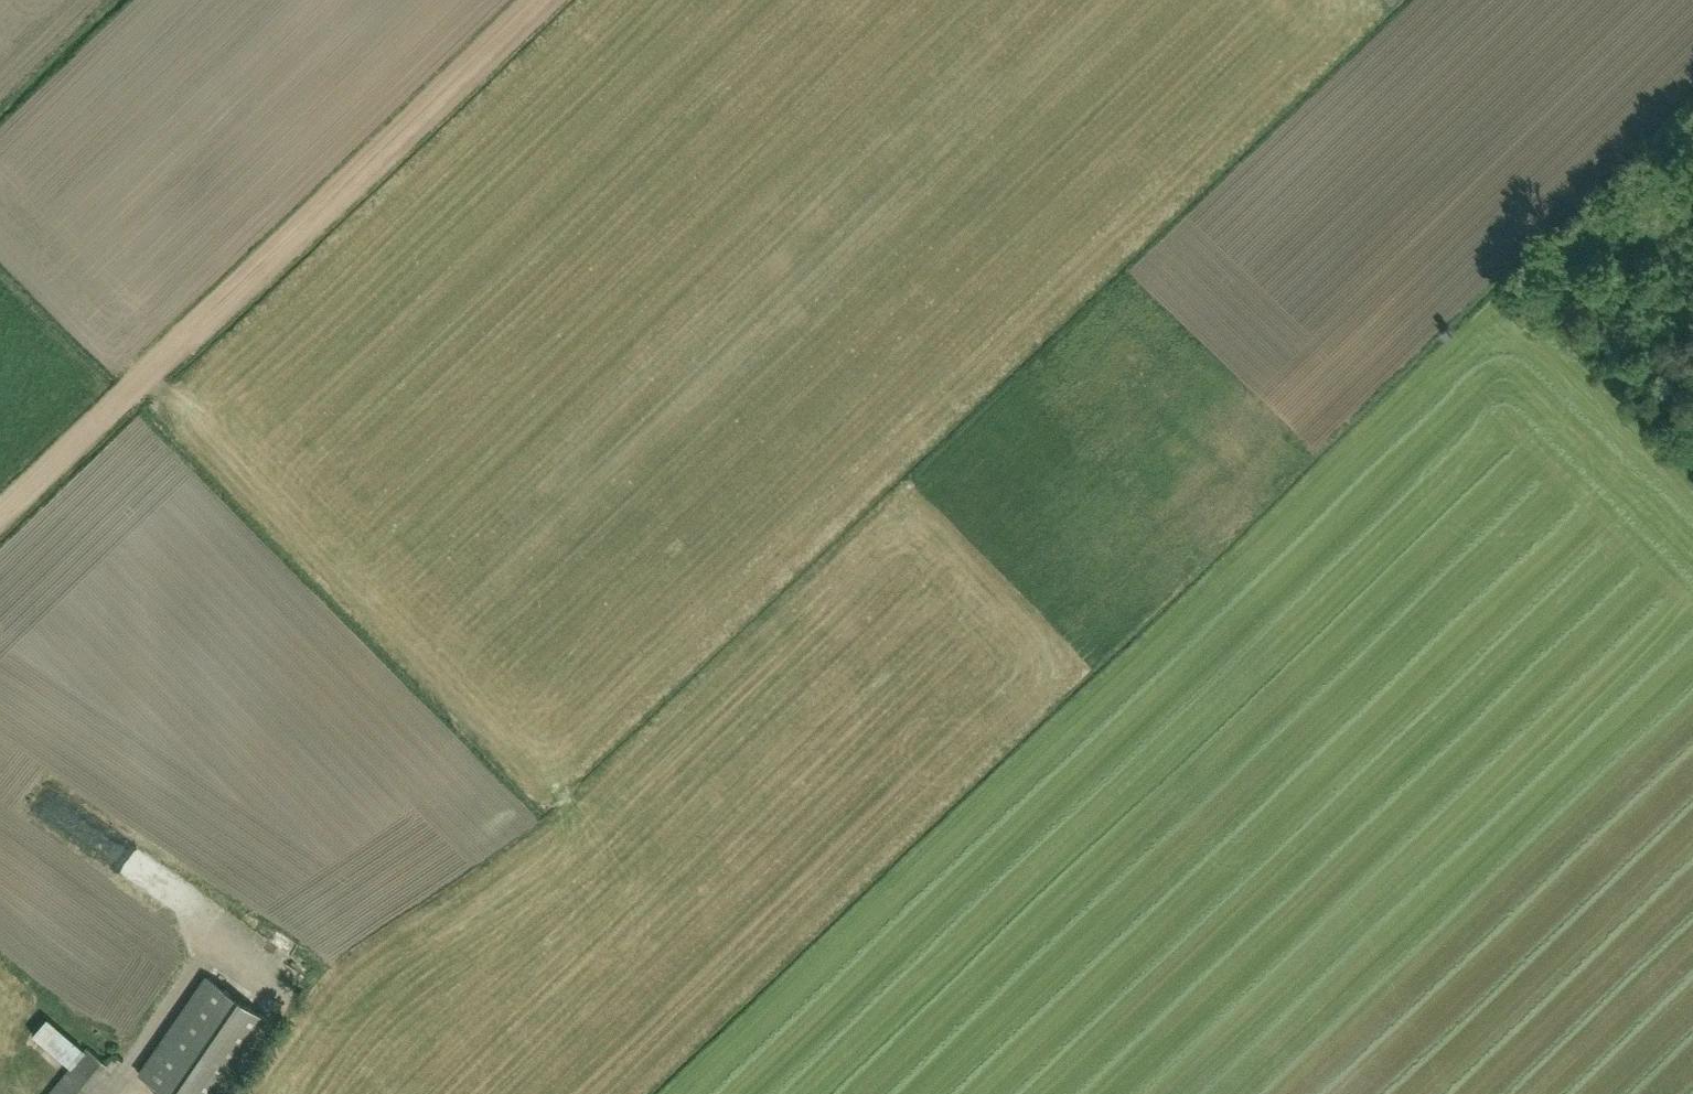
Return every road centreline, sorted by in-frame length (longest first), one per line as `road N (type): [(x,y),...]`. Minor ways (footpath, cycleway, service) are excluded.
road 1 (track): [(0,519),(539,0)]

